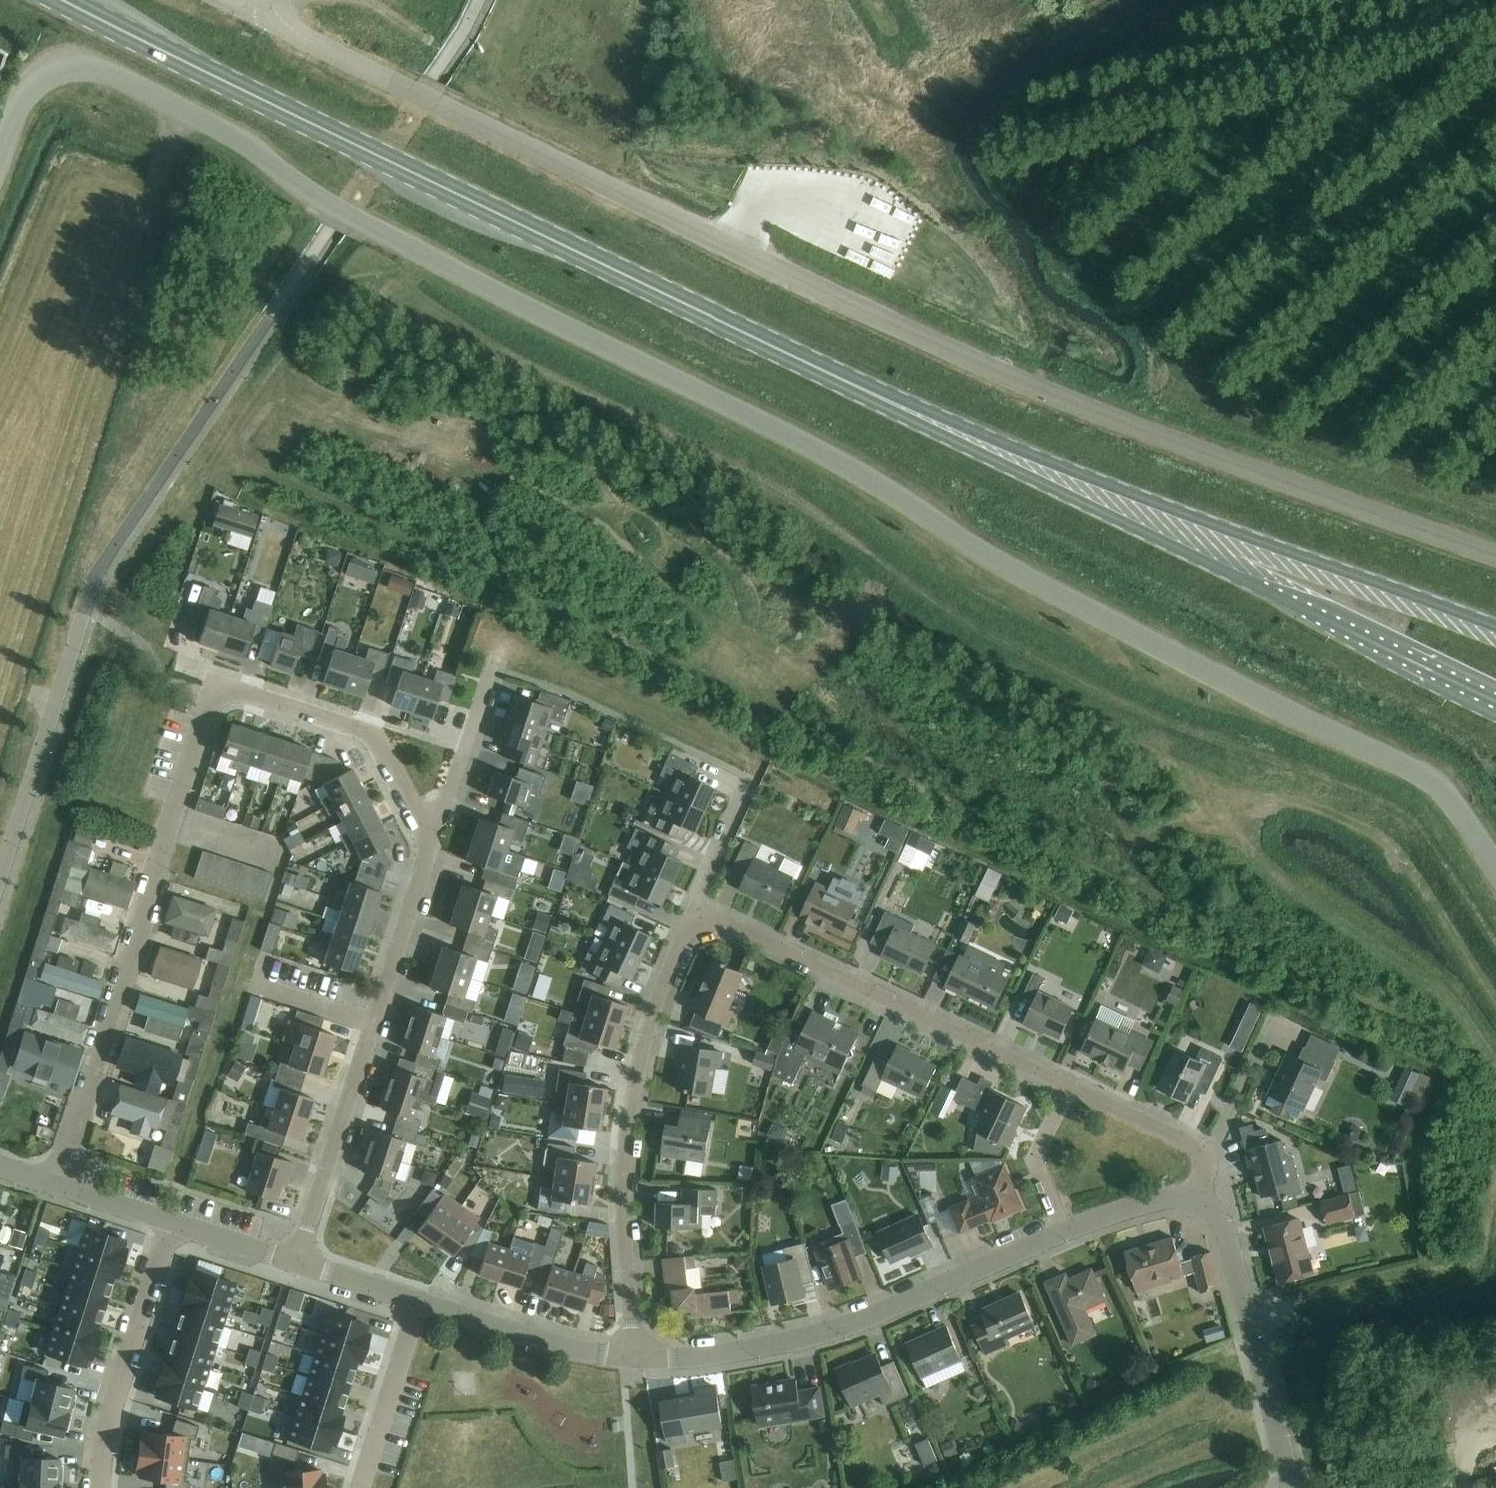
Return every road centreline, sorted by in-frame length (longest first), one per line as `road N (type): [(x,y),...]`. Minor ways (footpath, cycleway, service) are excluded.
road 1 (unclassified): [(0,162),(29,86),(53,69),(95,68),(242,138),(313,199),(835,455),(1011,569),(1280,708),(1424,773),(1446,791),(1495,869)]
road 2 (residential): [(1495,556),(1063,401),(296,35),(274,5)]
road 3 (primary): [(903,408),(63,0)]
road 4 (residential): [(57,1185),(216,683),(372,733),(431,844)]
road 5 (primary): [(903,408),(1495,703)]
road 6 (primary): [(1495,626),(903,408)]
road 7 (unclassified): [(635,1355),(628,1135),(652,1018),(697,908)]
road 8 (residential): [(635,1355),(754,1347),(868,1317),(1065,1231)]
road 9 (residential): [(299,1258),(431,844)]
road 10 (residential): [(1071,1085),(697,908)]
road 11 (residential): [(1292,1487),(1224,1224),(1197,1202)]
road 12 (residential): [(100,1487),(112,1408),(172,1221)]
road 13 (residential): [(420,1298),(543,1340),(635,1355)]
road 14 (residential): [(360,1487),(420,1298)]
road 15 (residential): [(431,844),(493,659)]
road 16 (residential): [(1065,1231),(1036,1158),(1071,1085)]
road 17 (residential): [(1204,1150),(1218,1140),(1276,1011)]
road 18 (residential): [(1204,1150),(1071,1085)]
road 19 (residential): [(1065,1231),(1174,1198),(1197,1202)]
road 20 (unclassified): [(697,908),(749,784)]
road 21 (residential): [(172,1221),(299,1258)]
road 22 (residential): [(299,1258),(420,1298)]

